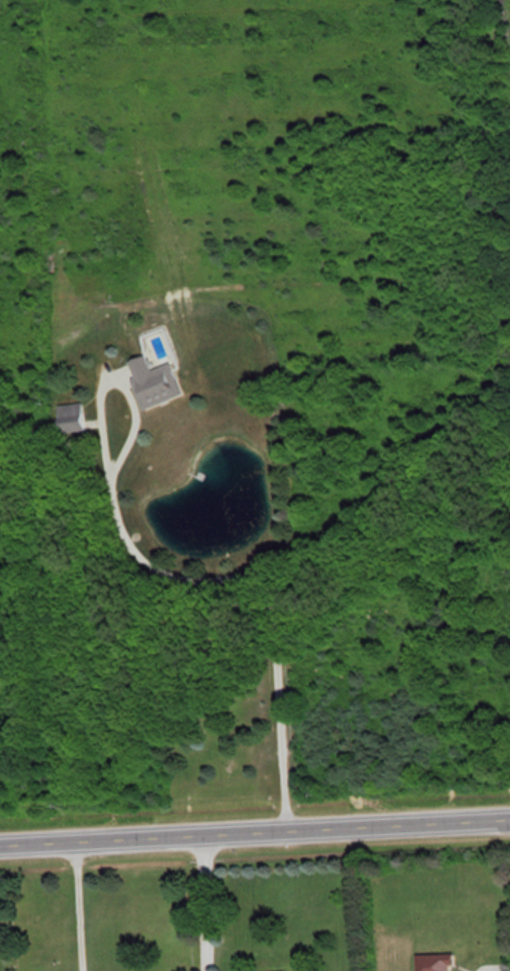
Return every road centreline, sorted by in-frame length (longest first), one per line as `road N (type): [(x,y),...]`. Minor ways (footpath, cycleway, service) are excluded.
road 1 (tertiary): [(0,843),(509,816)]

